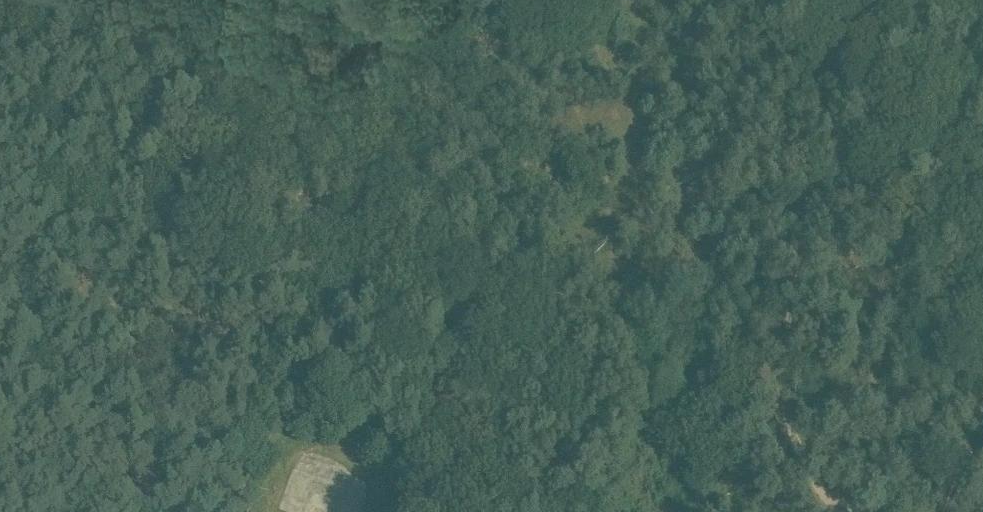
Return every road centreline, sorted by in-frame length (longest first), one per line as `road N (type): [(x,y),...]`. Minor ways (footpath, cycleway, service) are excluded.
road 1 (track): [(796,0),(847,177),(821,213),(798,276),(782,393),(814,494),(841,511)]

